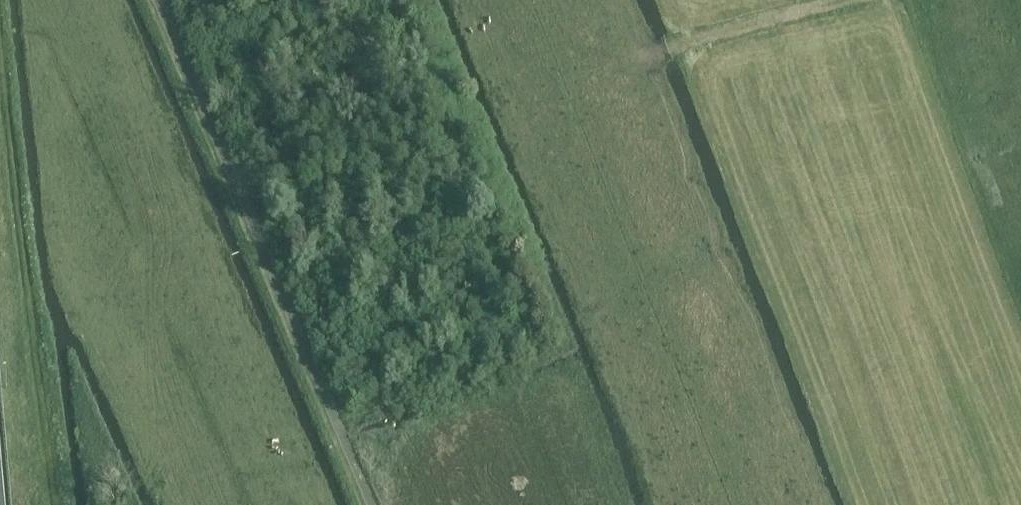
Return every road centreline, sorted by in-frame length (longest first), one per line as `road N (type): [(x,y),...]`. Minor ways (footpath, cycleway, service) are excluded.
road 1 (track): [(839,0),(975,504)]
road 2 (track): [(644,57),(842,0)]

